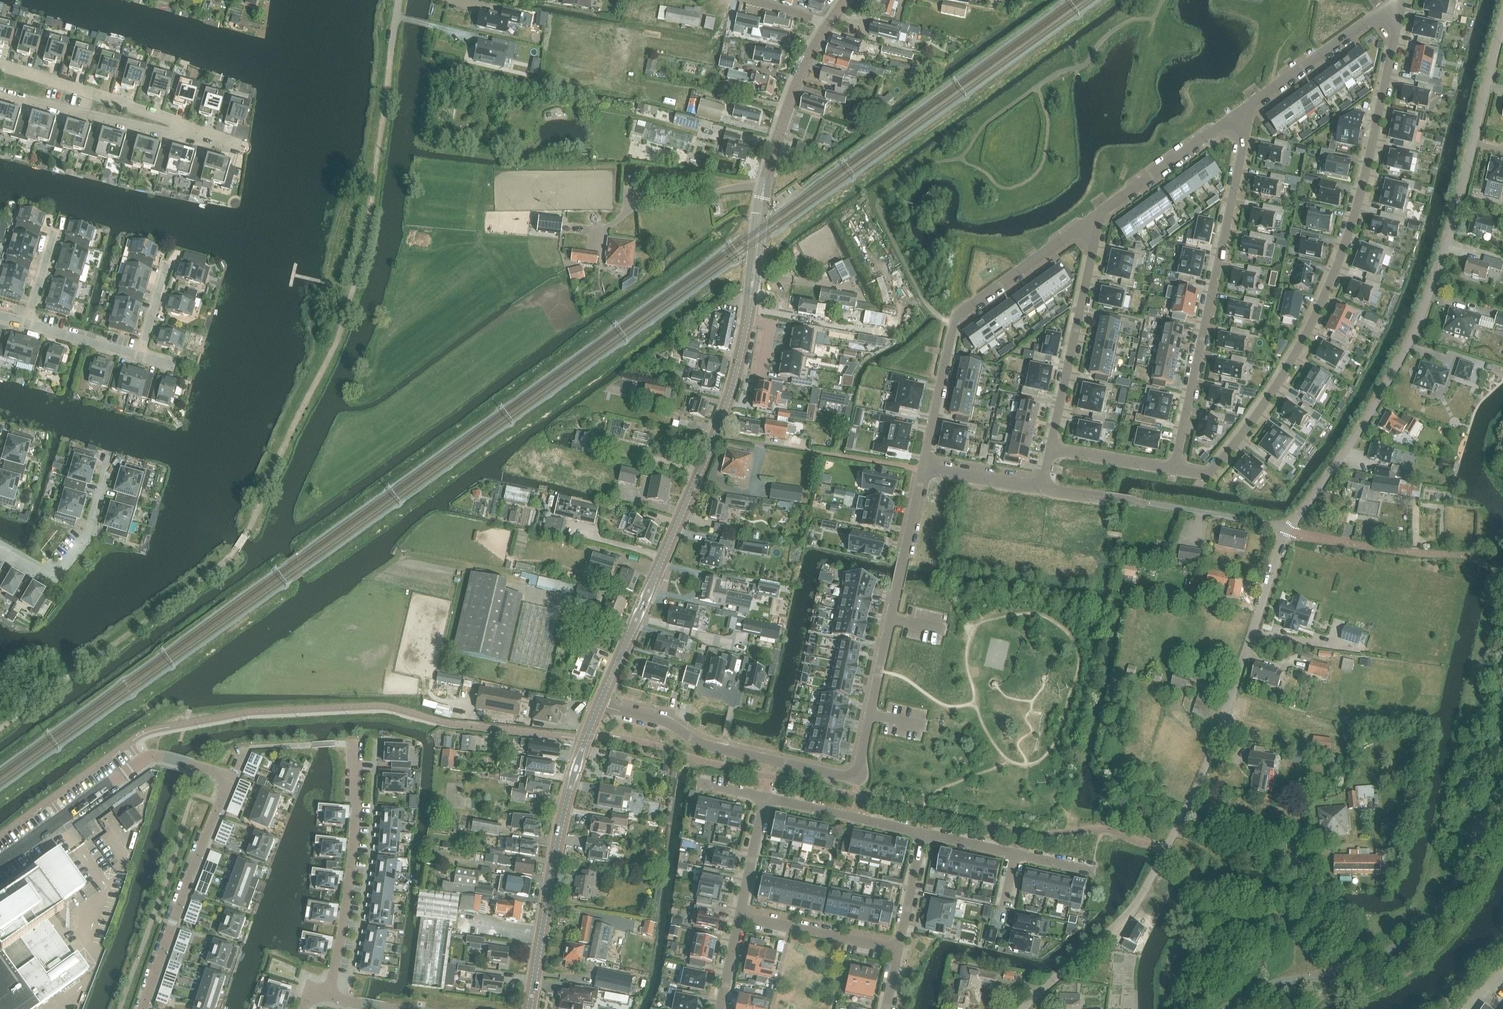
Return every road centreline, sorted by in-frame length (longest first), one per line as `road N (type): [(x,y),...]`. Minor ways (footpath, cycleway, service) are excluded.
road 1 (track): [(392,59),(363,263),(336,346),(247,534),(227,559),(0,728)]
road 2 (tertiary): [(601,704),(733,390),(768,171),(829,22)]
road 3 (residential): [(1174,469),(1207,474),(1309,328),(1363,184),(1396,16),(1379,12),(1253,103)]
road 4 (residential): [(923,467),(855,774),(705,746),(665,721),(601,704)]
road 5 (residential): [(1022,1008),(1122,920),(1150,882),(1209,758),(1286,530)]
road 6 (residential): [(1286,530),(1409,350),(1445,247),(1502,24)]
road 7 (residential): [(1174,469),(1253,103)]
road 8 (residential): [(1101,211),(955,316),(923,467)]
road 9 (tertiary): [(529,1008),(560,828),(601,704)]
road 10 (residential): [(0,863),(151,757),(229,779)]
road 11 (residential): [(328,996),(352,862),(355,744)]
road 12 (residential): [(229,779),(143,1008)]
road 13 (residential): [(1101,211),(1050,449)]
road 14 (residential): [(1253,103),(1101,211)]
road 15 (residential): [(174,127),(0,66)]
road 16 (residential): [(0,548),(52,577),(94,528),(110,473)]
road 17 (residential): [(0,93),(155,131),(174,127)]
road 18 (residential): [(923,832),(1095,869)]
road 19 (residential): [(898,950),(739,917)]
road 20 (residential): [(765,797),(923,832)]
road 21 (residential): [(1050,449),(1042,486),(923,467)]
road 22 (residential): [(1286,530),(1151,504)]
road 23 (residential): [(1050,449),(1174,469)]
road 24 (residential): [(765,797),(739,917)]
road 25 (residential): [(898,950),(923,832)]

